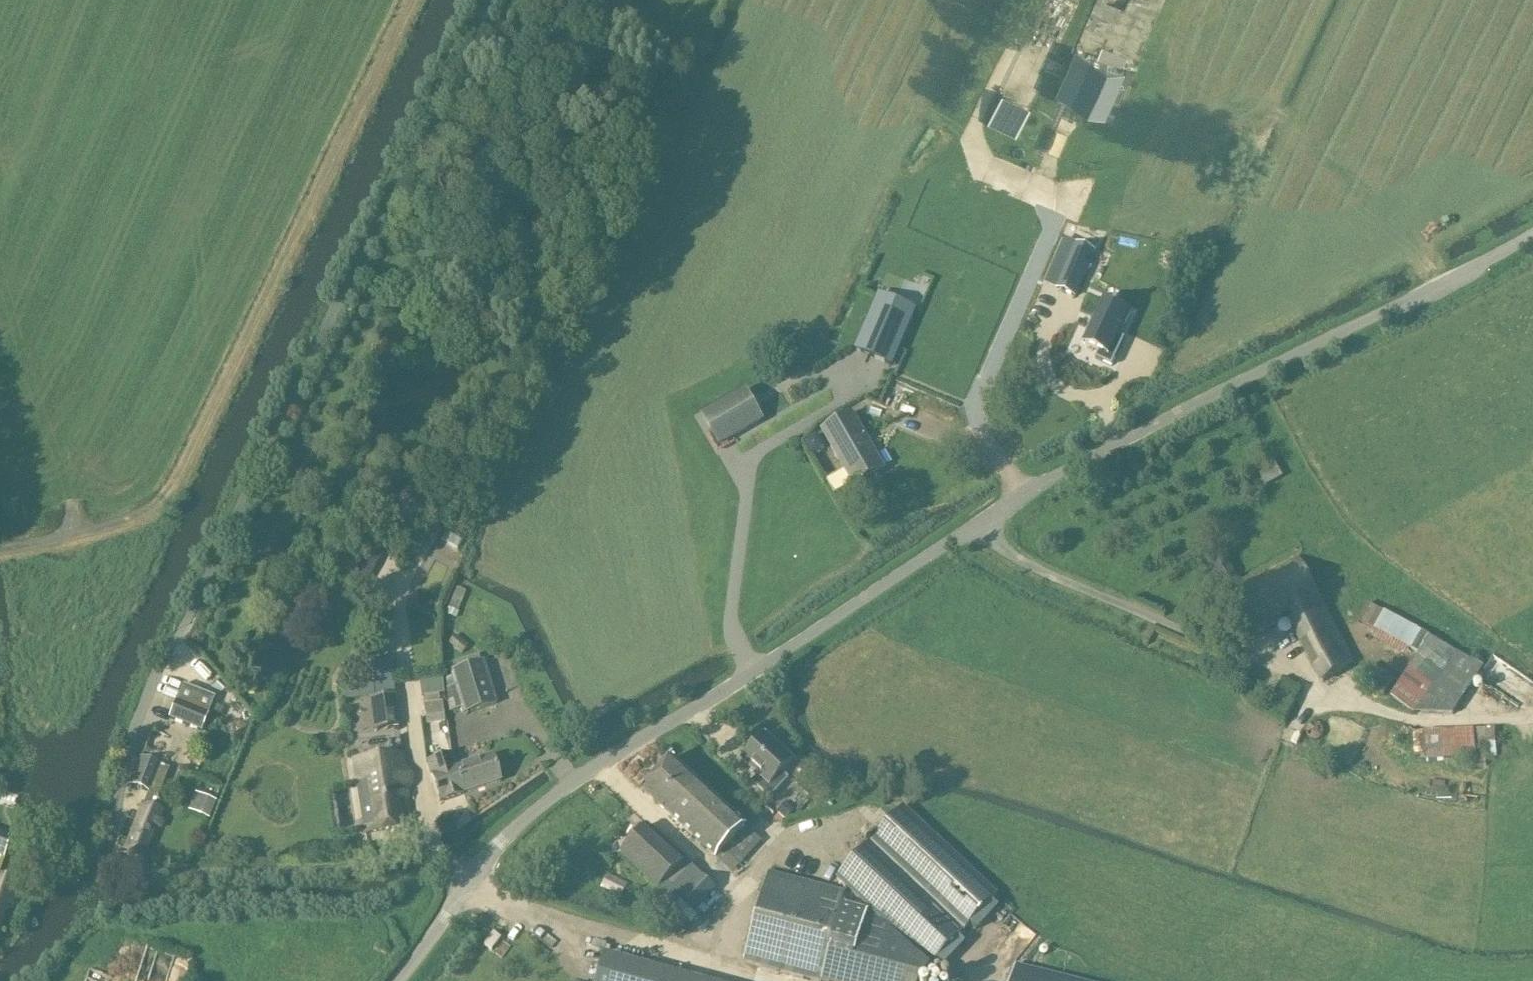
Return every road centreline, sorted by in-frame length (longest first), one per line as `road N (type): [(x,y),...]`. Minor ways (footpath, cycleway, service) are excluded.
road 1 (unclassified): [(483,883),(426,838),(363,866),(316,872),(137,873),(117,867),(110,844),(145,700),(488,0)]
road 2 (unclassified): [(1532,235),(1021,498),(791,652),(577,777),(499,847),(483,883)]
road 3 (track): [(982,524),(1007,553),(1350,703),(1424,720),(1532,717)]
road 4 (track): [(158,502),(407,0)]
road 5 (track): [(483,883),(625,938),(794,980)]
road 6 (track): [(973,123),(1039,0)]
road 7 (unclassified): [(483,883),(399,980)]

